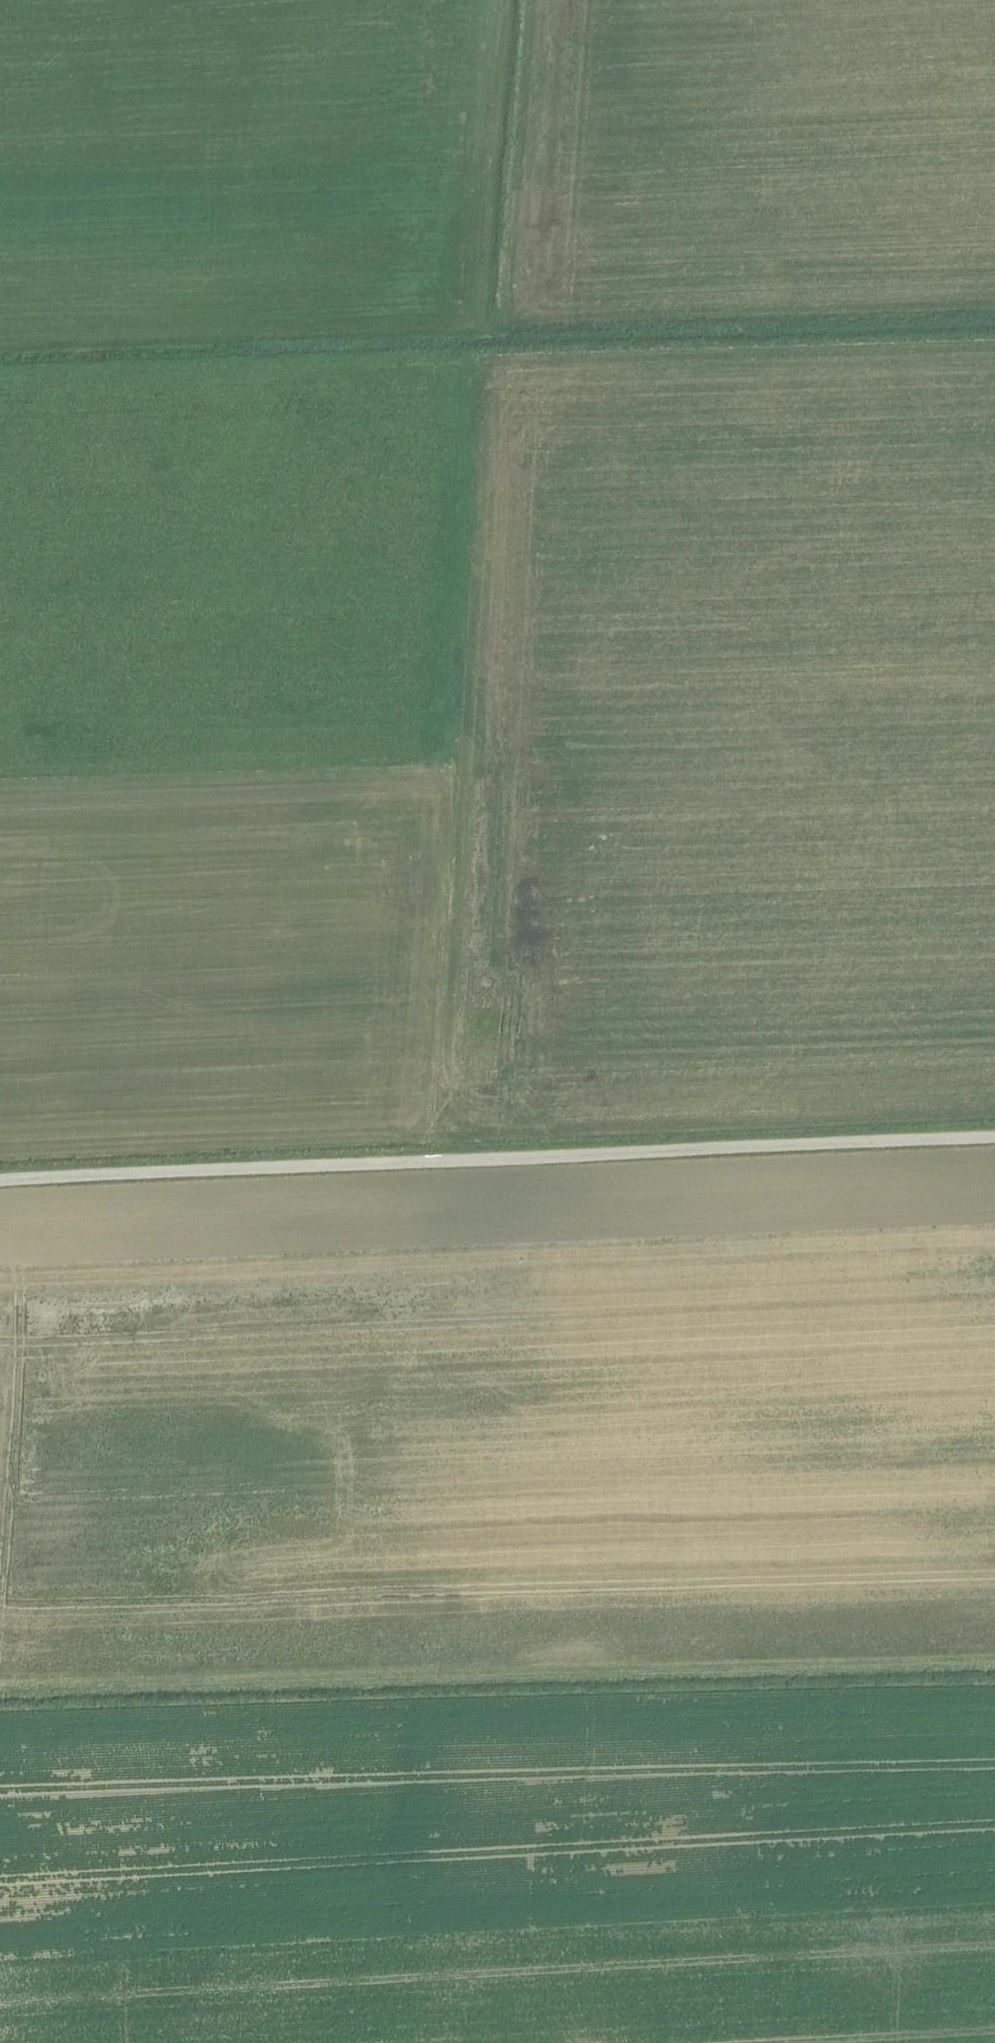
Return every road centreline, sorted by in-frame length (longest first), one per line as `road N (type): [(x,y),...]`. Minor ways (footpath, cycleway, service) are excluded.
road 1 (track): [(0,1187),(994,1141)]

